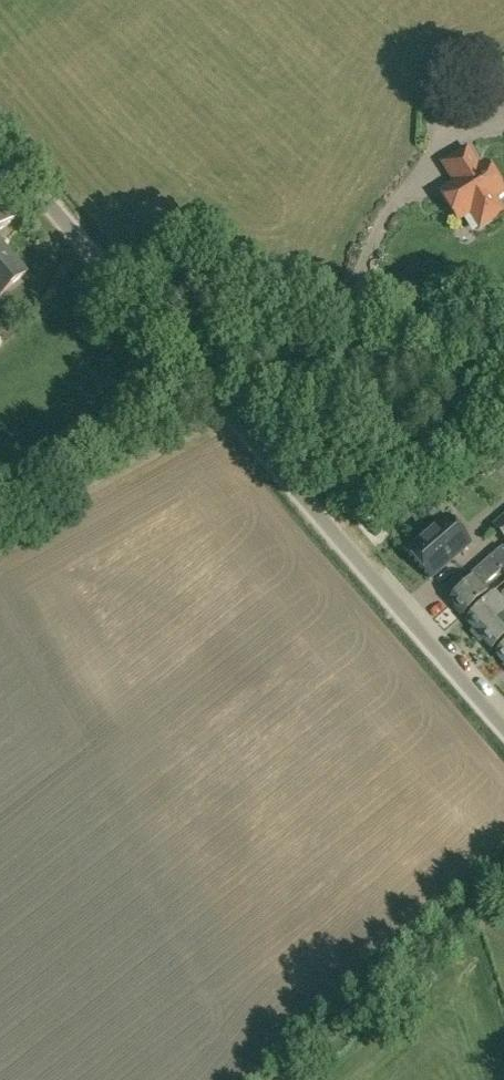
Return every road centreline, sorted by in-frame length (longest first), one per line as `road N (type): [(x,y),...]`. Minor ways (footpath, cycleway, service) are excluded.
road 1 (unclassified): [(503,740),(0,164)]

